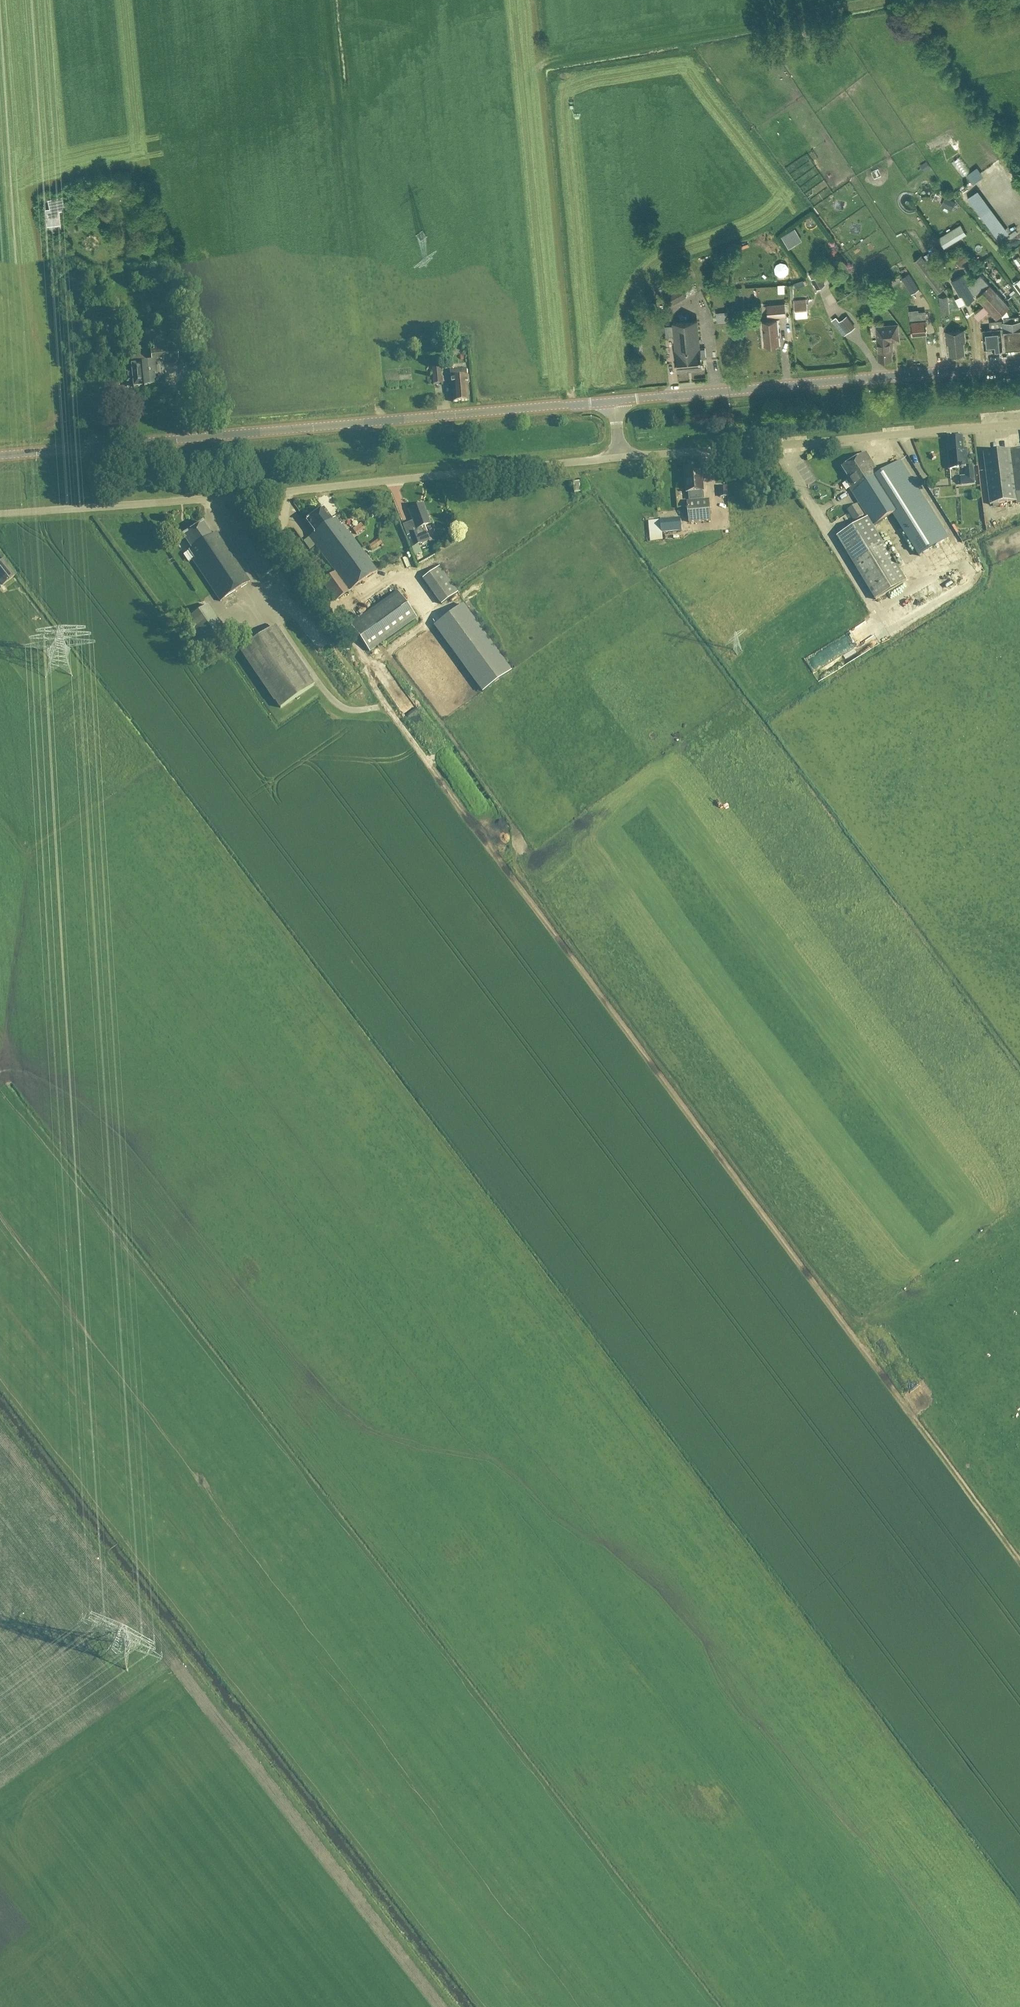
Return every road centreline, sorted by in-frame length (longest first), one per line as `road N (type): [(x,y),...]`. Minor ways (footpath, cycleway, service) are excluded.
road 1 (unclassified): [(0,518),(620,459)]
road 2 (tertiary): [(0,456),(615,401)]
road 3 (tertiary): [(615,401),(1019,364)]
road 4 (unclassified): [(620,459),(1019,425)]
road 5 (track): [(914,0),(556,63)]

